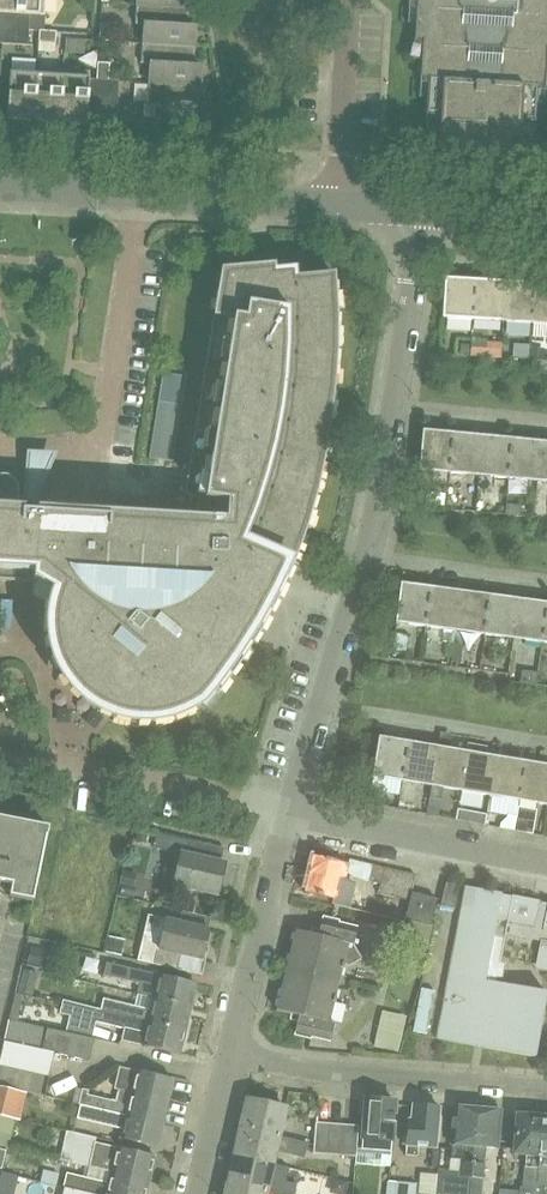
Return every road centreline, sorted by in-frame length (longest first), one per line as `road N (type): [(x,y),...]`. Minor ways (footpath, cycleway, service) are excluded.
road 1 (residential): [(288,813),(372,490),(412,209)]
road 2 (tertiary): [(0,185),(337,205)]
road 3 (residential): [(222,1058),(546,1083)]
road 4 (residential): [(546,864),(288,813)]
road 5 (residential): [(222,1058),(288,813)]
road 6 (residential): [(337,205),(350,0)]
road 7 (residential): [(193,1193),(222,1058)]
road 8 (tertiary): [(412,209),(546,218)]

